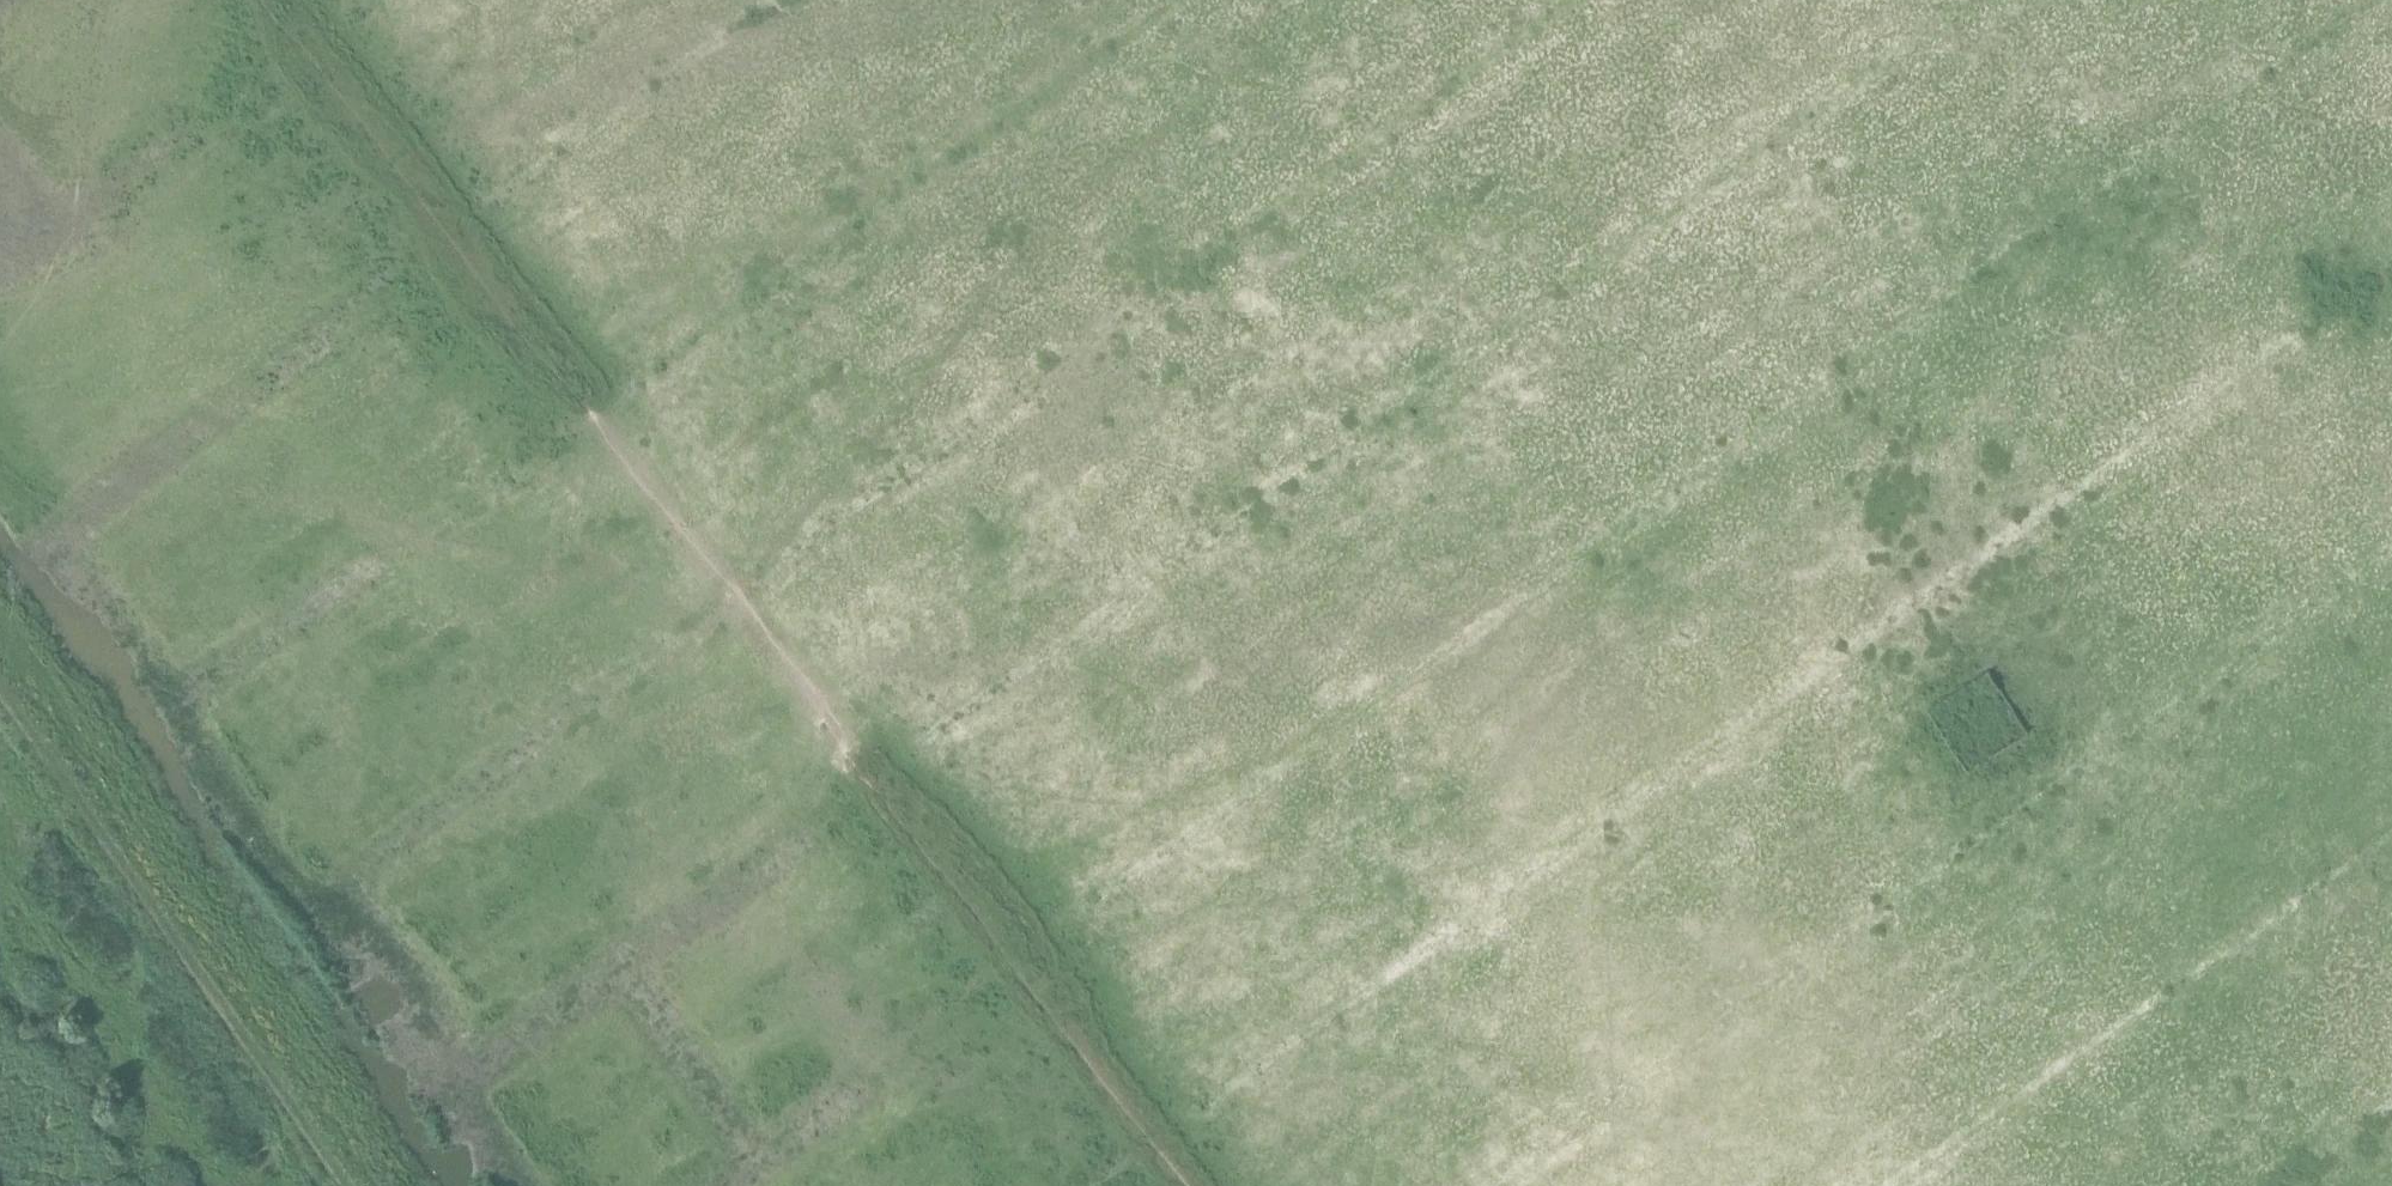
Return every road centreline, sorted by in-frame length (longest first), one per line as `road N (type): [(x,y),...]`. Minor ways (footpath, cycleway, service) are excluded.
road 1 (track): [(0,673),(361,1185)]

